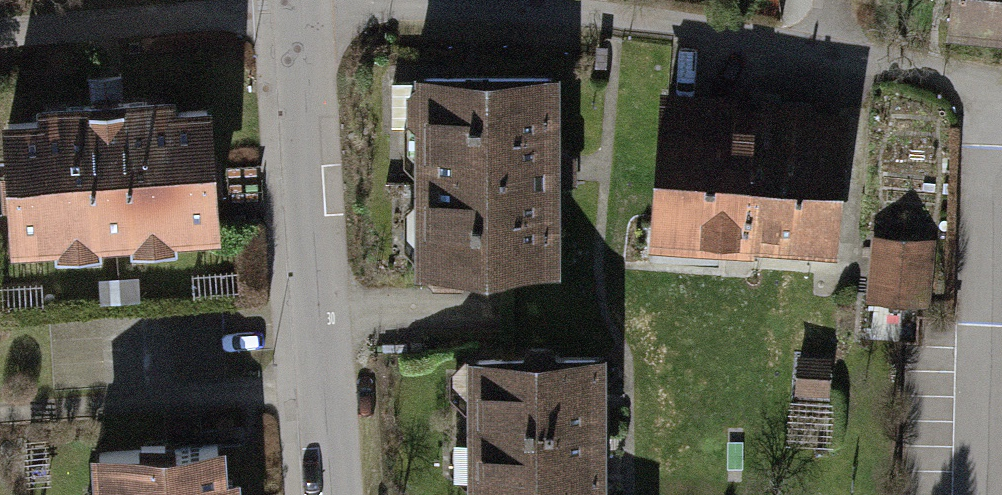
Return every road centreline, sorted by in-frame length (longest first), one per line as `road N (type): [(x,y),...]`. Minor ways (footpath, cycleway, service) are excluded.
road 1 (residential): [(338,494),(303,0)]

